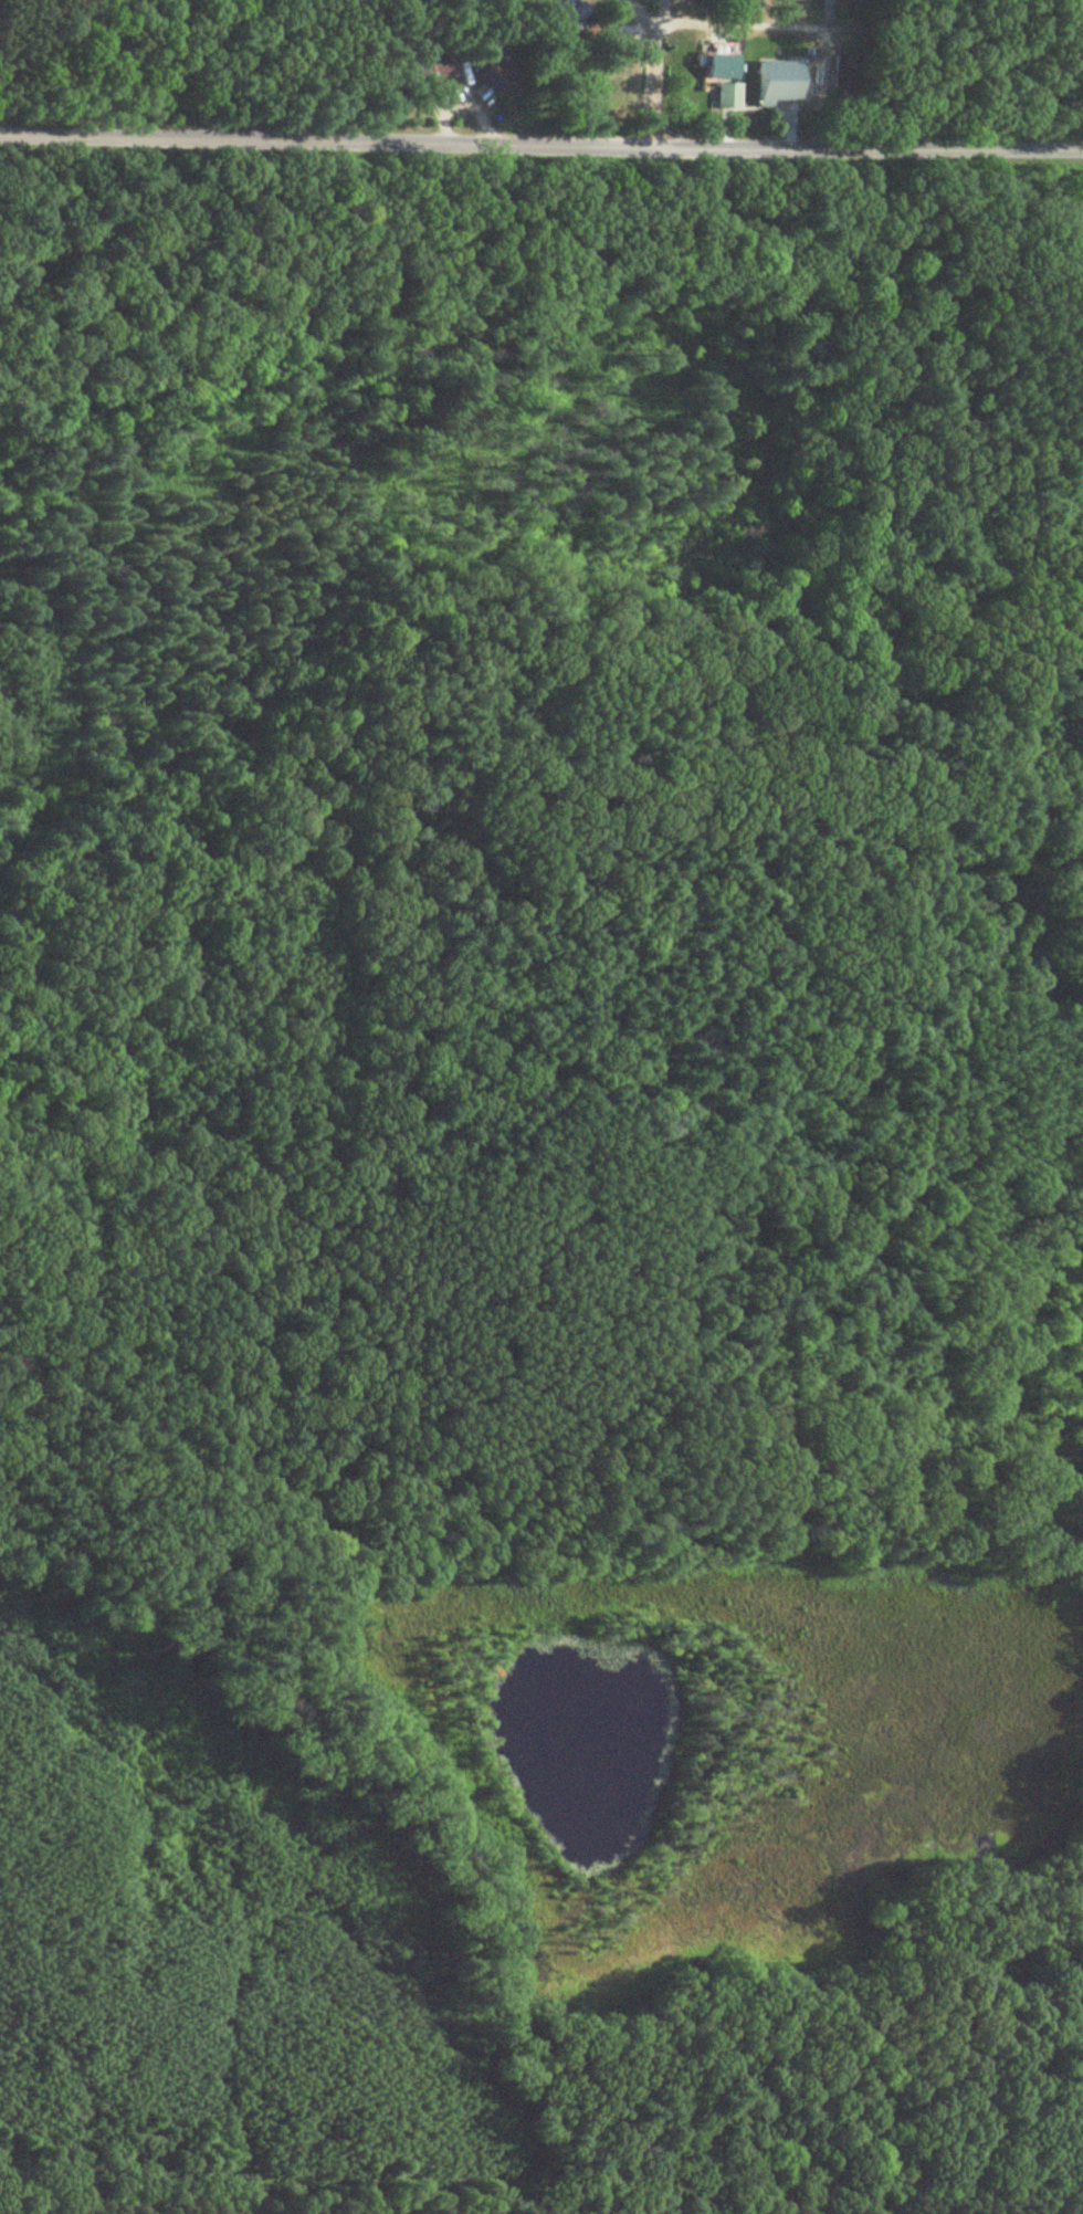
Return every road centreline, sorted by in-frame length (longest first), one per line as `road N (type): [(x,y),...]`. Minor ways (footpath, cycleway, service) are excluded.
road 1 (track): [(714,146),(713,179),(740,207),(809,234),(861,270),(895,311),(900,350),(859,474),(859,515),(869,571),(898,630),(939,650),(986,689),(998,728),(1010,806),(985,1049),(943,1095),(890,1120),(852,1124),(725,1102),(665,1110),(549,1075),(516,1083),(377,1157),(358,1199),(336,1217),(209,1291),(193,1313),(49,1402),(0,1451)]
road 2 (track): [(1082,2187),(0,2170)]
road 3 (residential): [(1082,145),(0,130)]
road 4 (residential): [(652,28),(843,28)]
road 5 (residential): [(655,143),(652,28),(621,0)]

